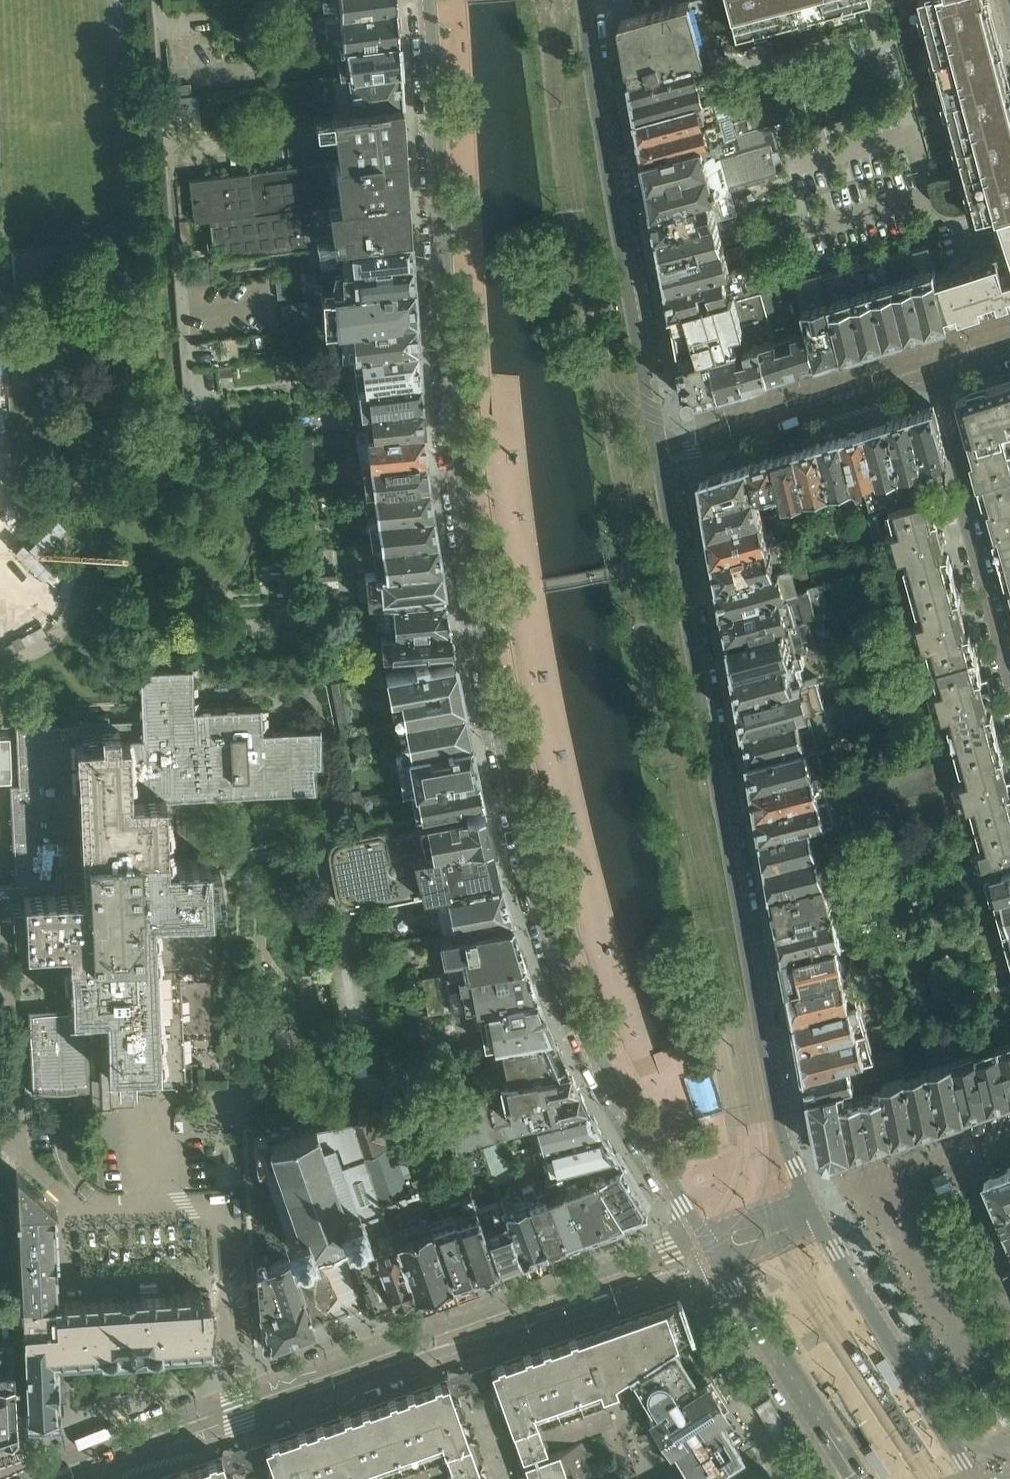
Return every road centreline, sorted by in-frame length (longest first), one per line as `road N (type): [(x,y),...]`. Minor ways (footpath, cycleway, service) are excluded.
road 1 (tertiary): [(429,0),(459,440),(507,750),(581,1021),(707,1242)]
road 2 (tertiary): [(973,1478),(793,1167),(757,1015),(658,450)]
road 3 (tertiary): [(658,450),(582,0)]
road 4 (residential): [(38,1478),(412,1346)]
road 5 (residential): [(412,1346),(458,1348),(529,1332),(722,1265)]
road 6 (residential): [(707,1242),(412,1346)]
road 7 (residential): [(937,371),(1009,675)]
road 8 (residential): [(937,371),(695,448),(658,450)]
road 9 (tertiary): [(722,1265),(857,1478)]

